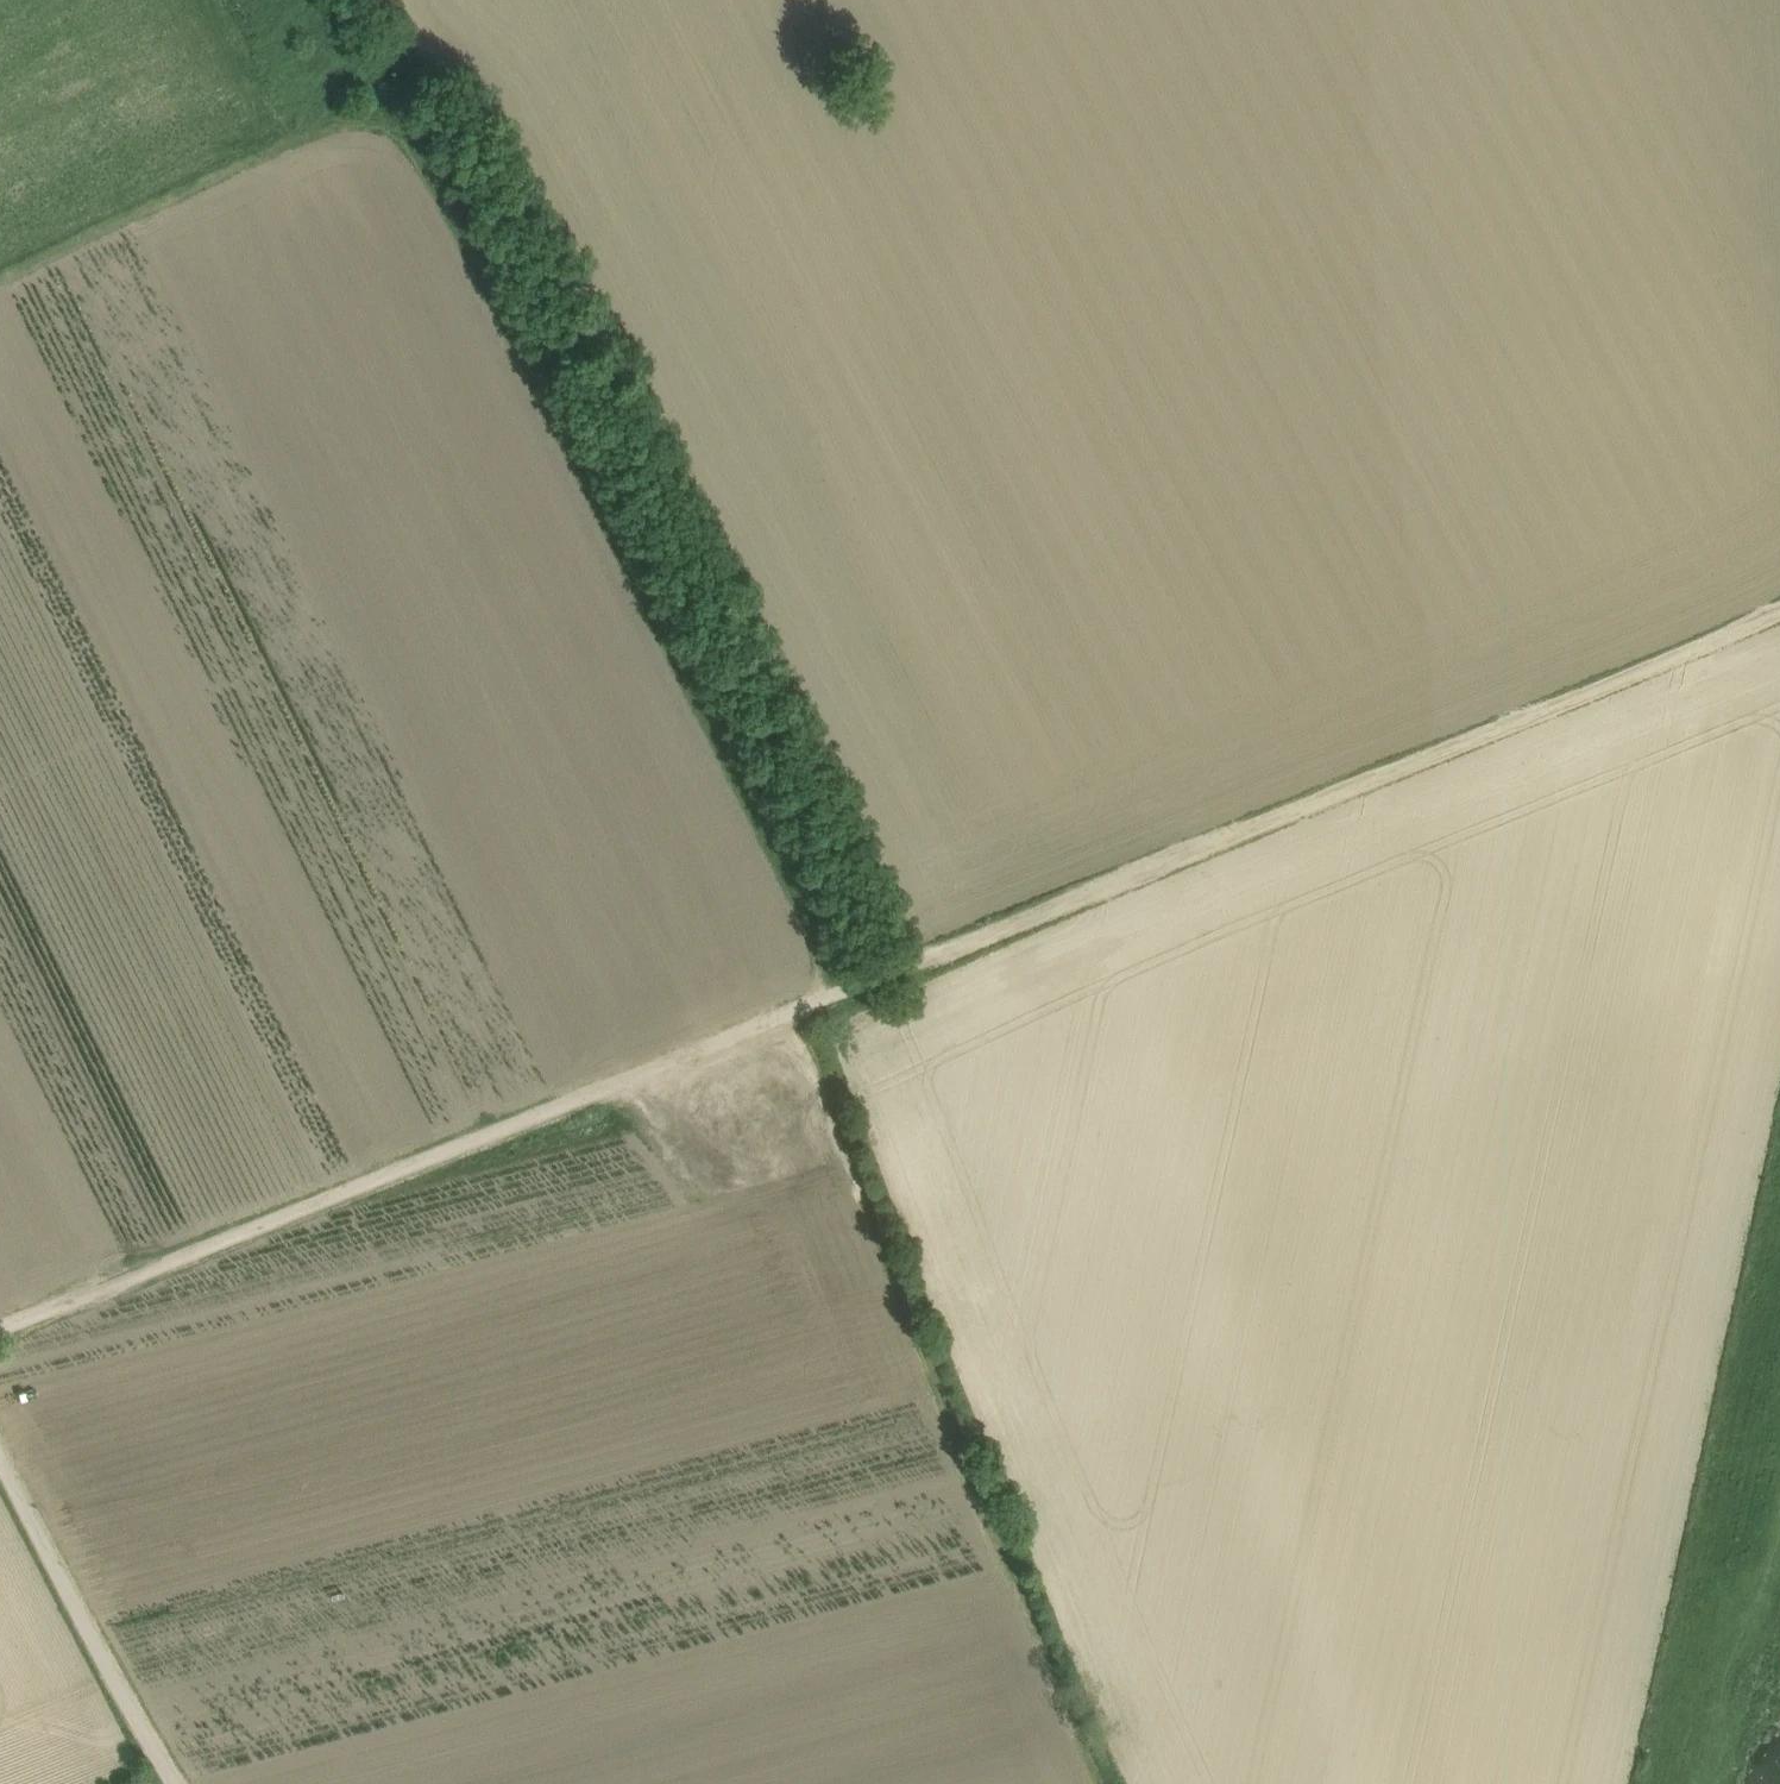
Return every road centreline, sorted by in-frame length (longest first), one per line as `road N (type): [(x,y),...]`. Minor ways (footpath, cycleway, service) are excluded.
road 1 (unclassified): [(0,1331),(940,951)]
road 2 (track): [(940,951),(1779,616)]
road 3 (unclassified): [(174,1783),(0,1456)]

